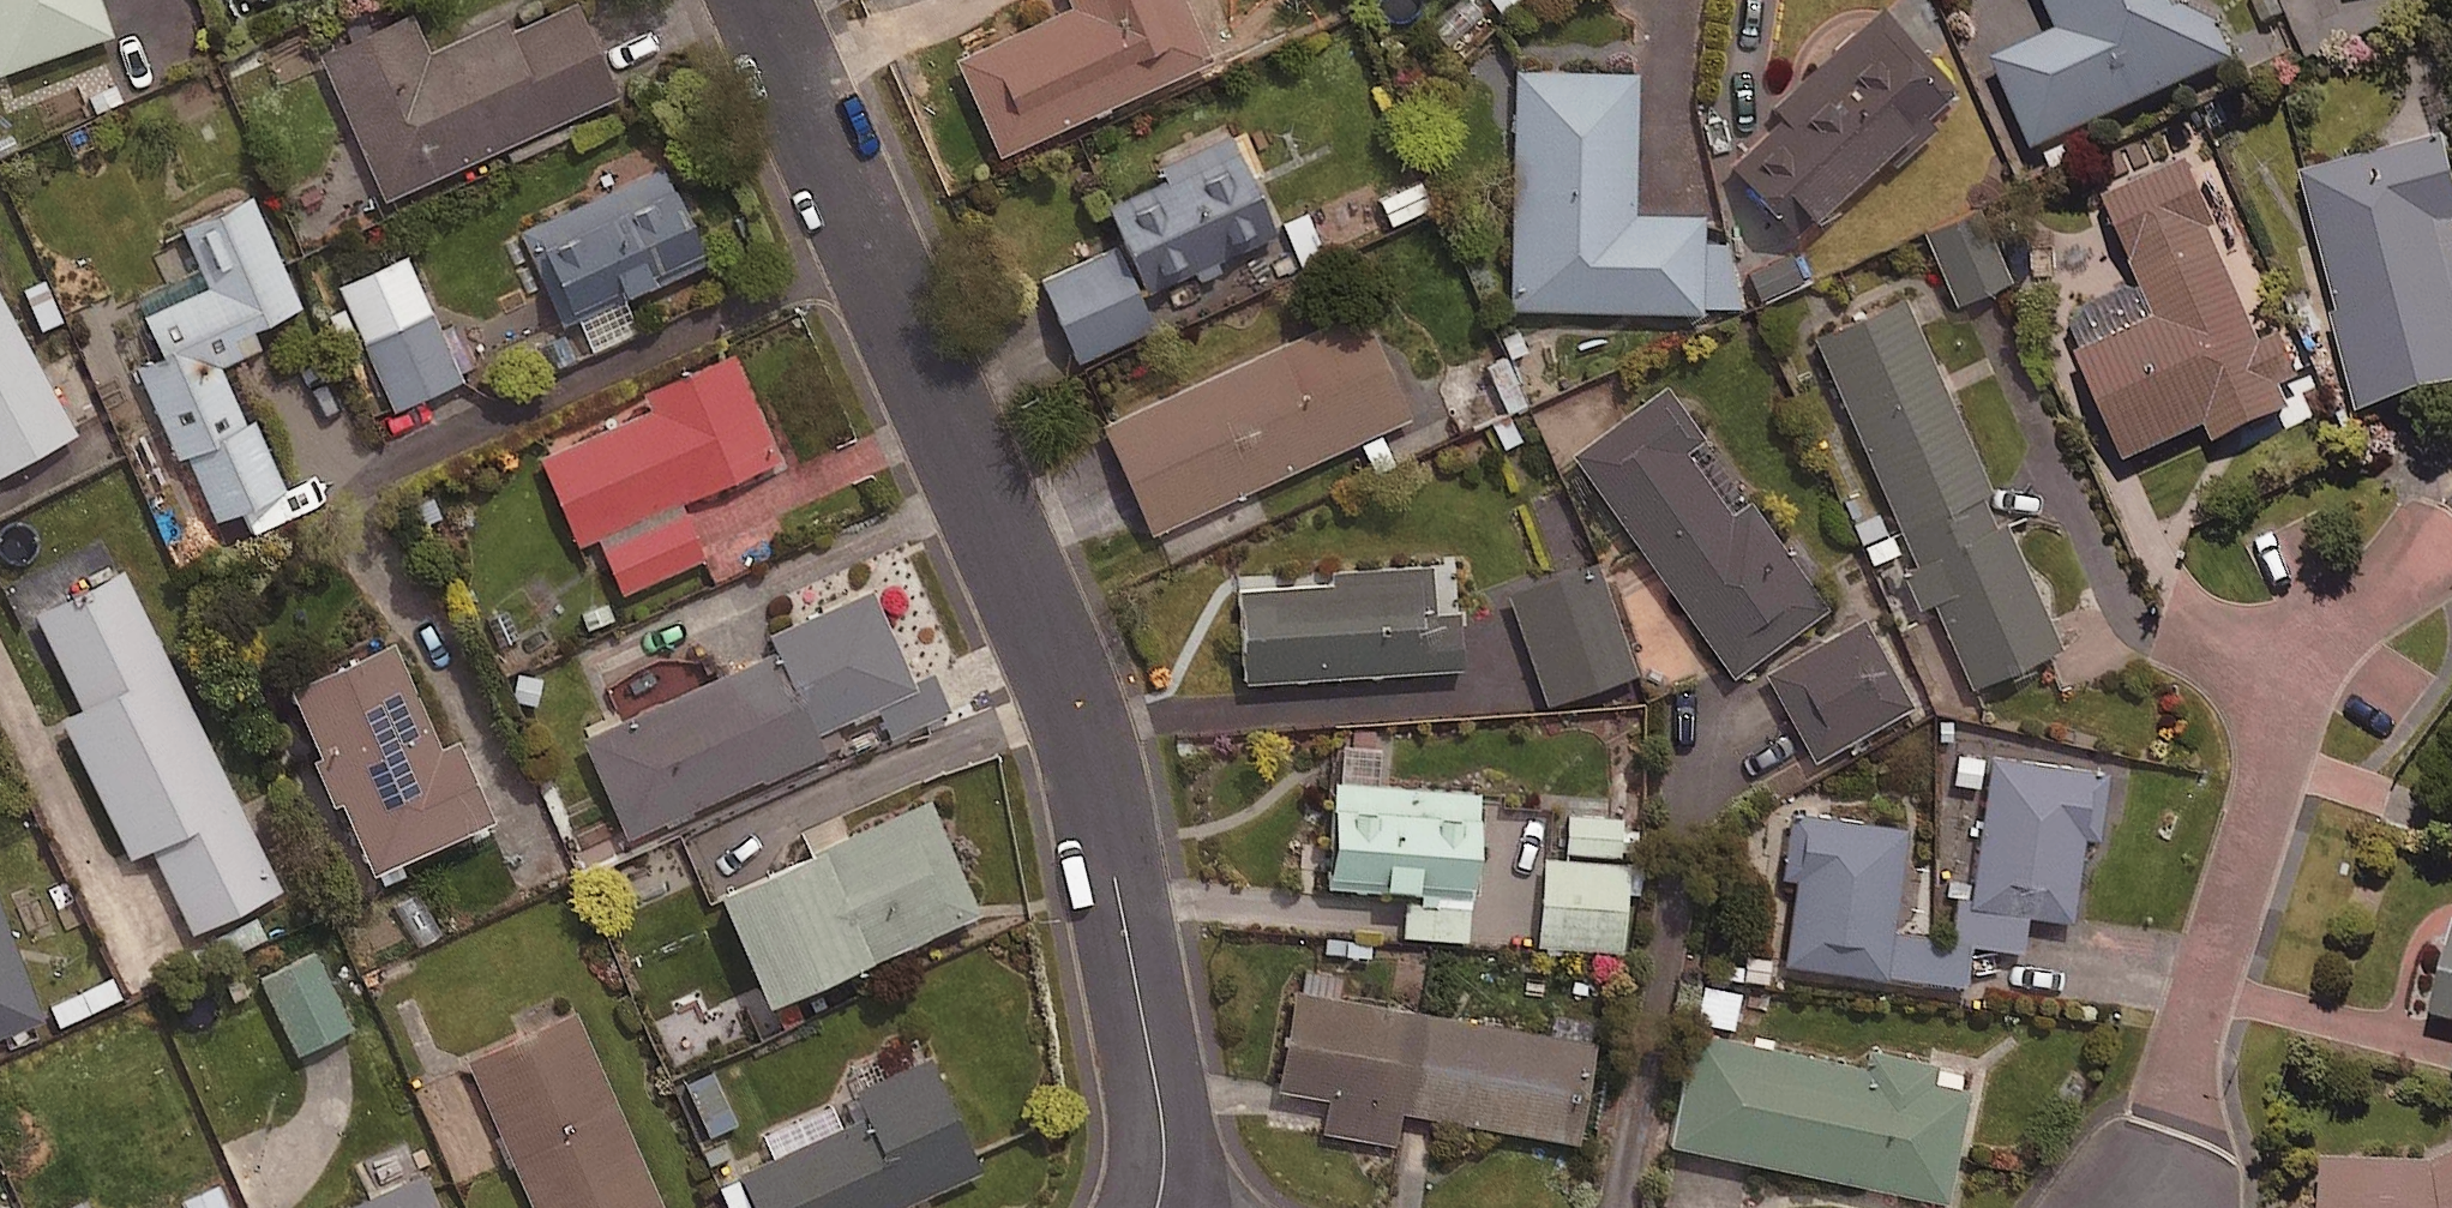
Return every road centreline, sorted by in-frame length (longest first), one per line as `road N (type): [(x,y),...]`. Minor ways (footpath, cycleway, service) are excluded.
road 1 (residential): [(1154,1207),(1167,1178),(1148,1035),(1071,694),(761,0)]
road 2 (residential): [(2414,557),(2296,667),(2140,1207)]

